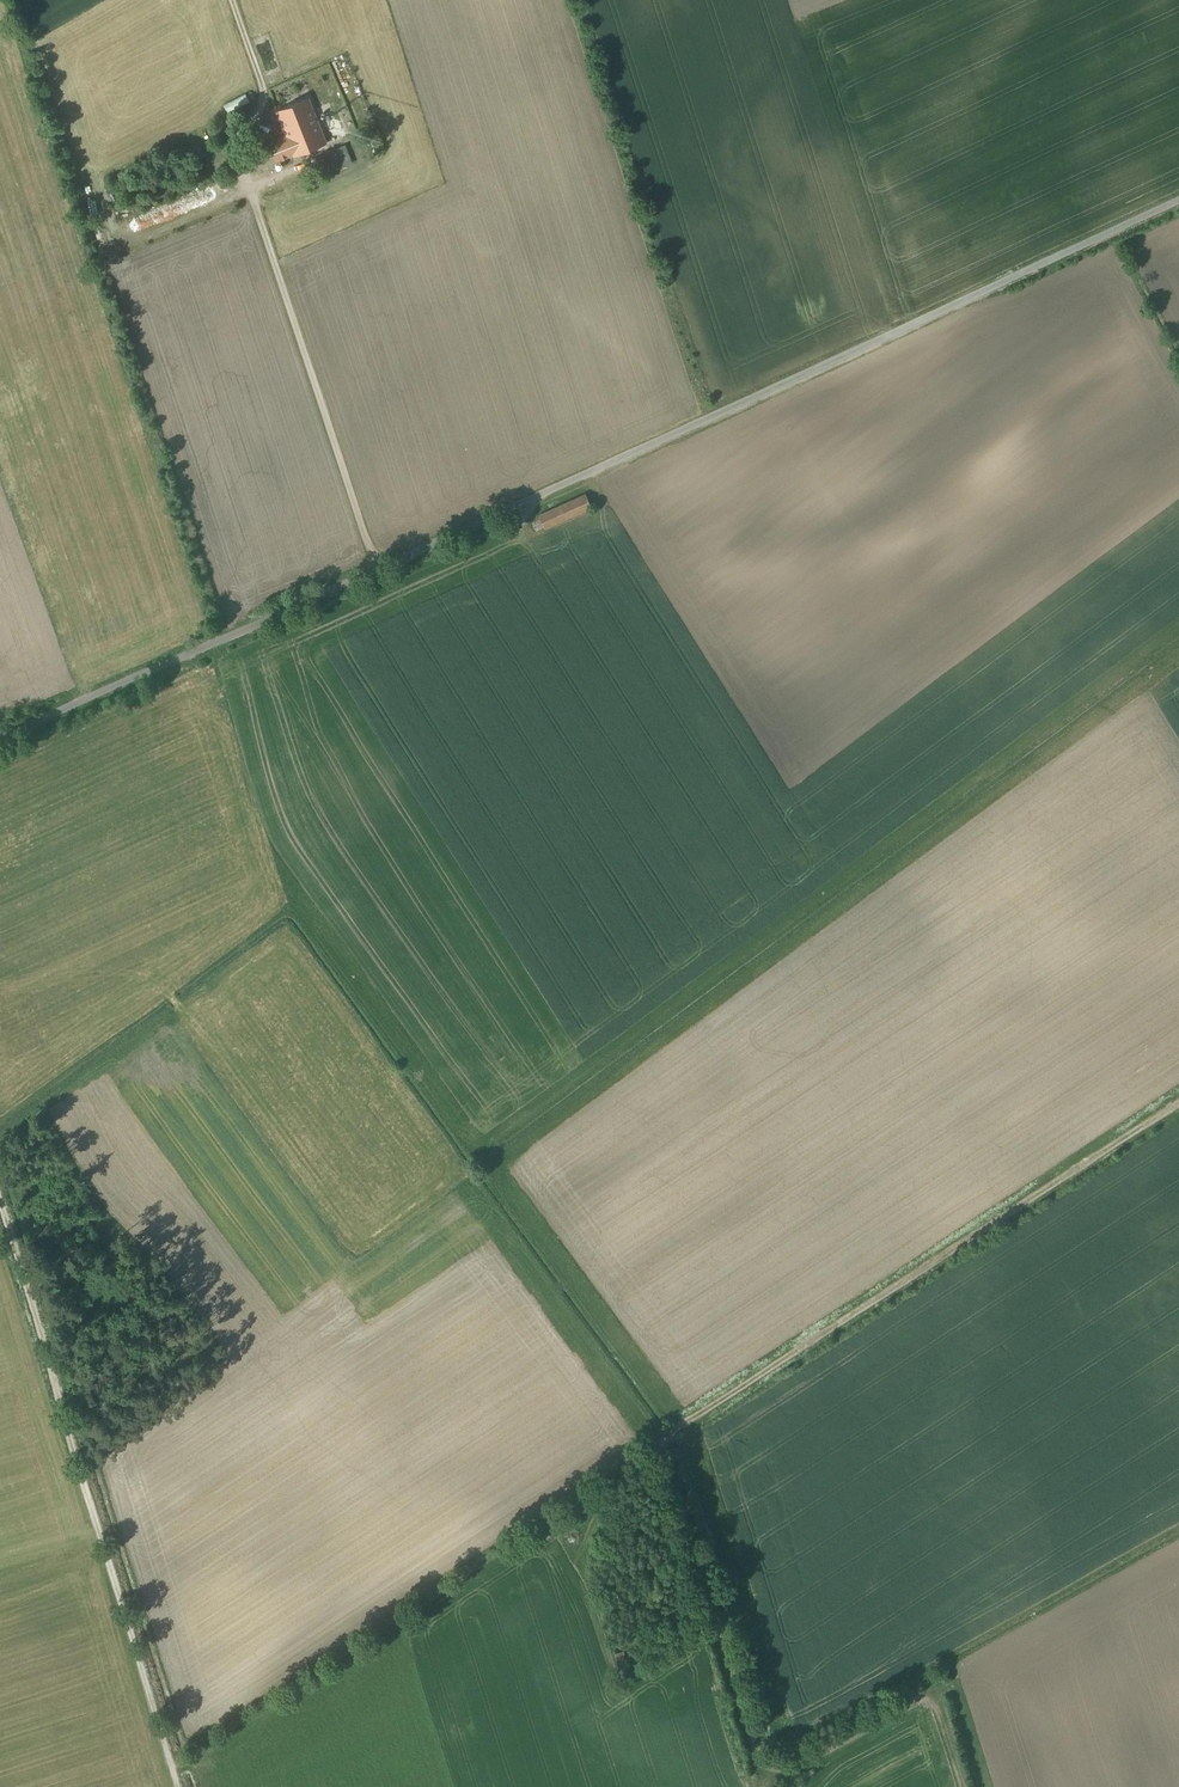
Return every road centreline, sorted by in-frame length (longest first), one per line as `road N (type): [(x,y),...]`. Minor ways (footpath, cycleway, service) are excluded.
road 1 (unclassified): [(0,742),(1178,202)]
road 2 (track): [(1178,1100),(664,1437),(762,1775),(771,1779),(921,1694),(934,1700),(961,1786)]
road 3 (track): [(184,1786),(0,1203)]

